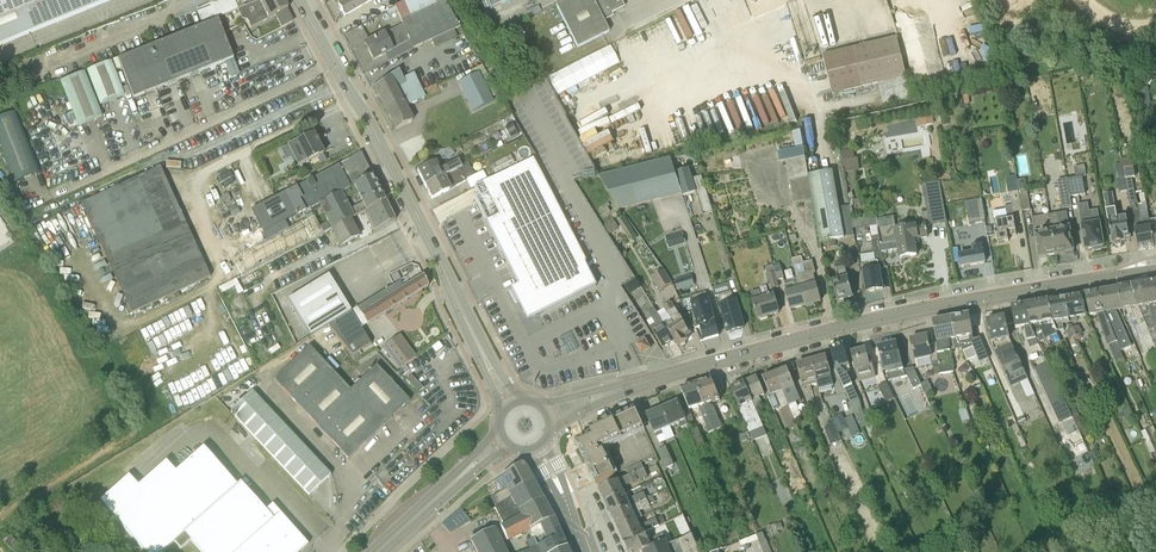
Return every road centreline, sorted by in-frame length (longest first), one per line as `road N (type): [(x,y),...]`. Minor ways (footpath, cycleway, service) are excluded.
road 1 (tertiary): [(550,412),(838,328),(1155,266)]
road 2 (tertiary): [(509,404),(299,0)]
road 3 (tertiary): [(377,551),(502,441)]

